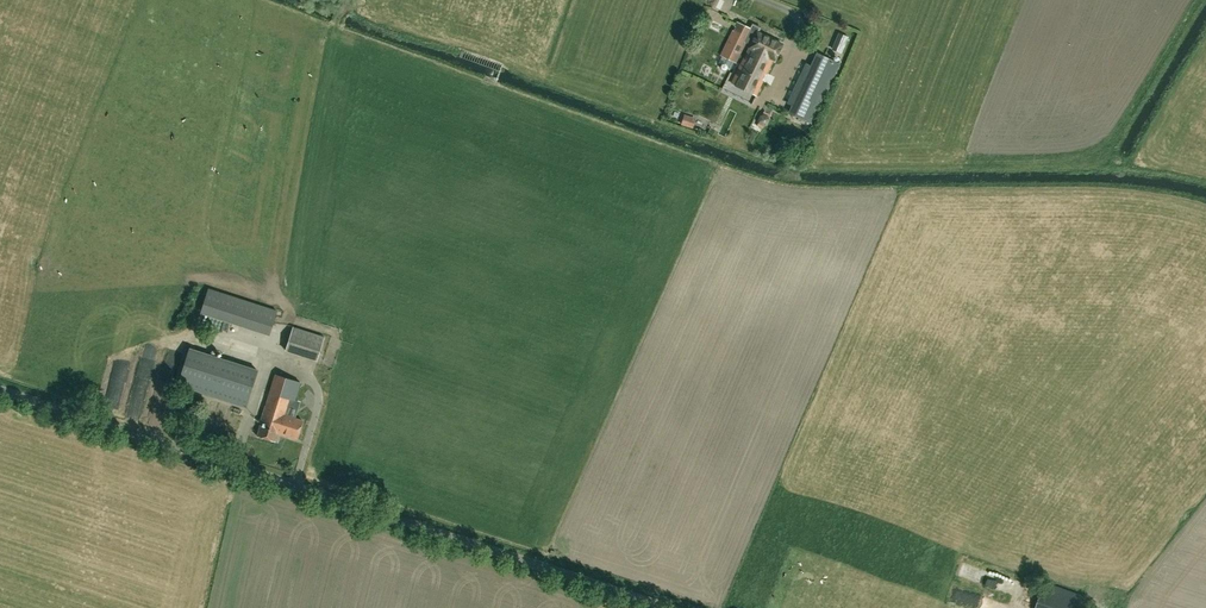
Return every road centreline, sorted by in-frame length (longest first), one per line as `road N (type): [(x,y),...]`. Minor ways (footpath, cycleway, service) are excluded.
road 1 (unclassified): [(667,607),(0,391)]

